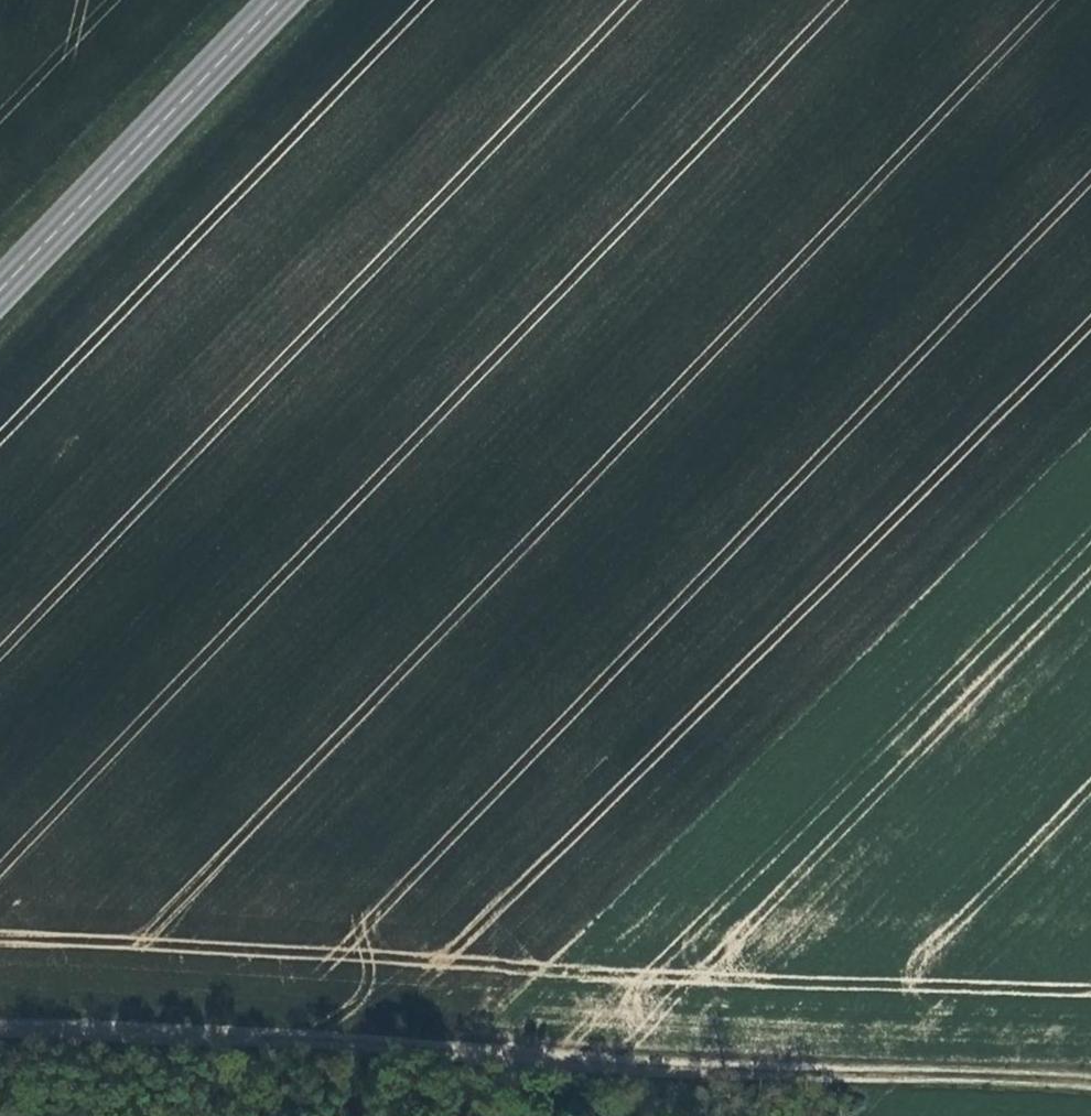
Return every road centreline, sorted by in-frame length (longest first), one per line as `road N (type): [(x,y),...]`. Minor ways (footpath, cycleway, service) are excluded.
road 1 (track): [(1090,1084),(0,1033)]
road 2 (secondary): [(0,289),(279,0)]

